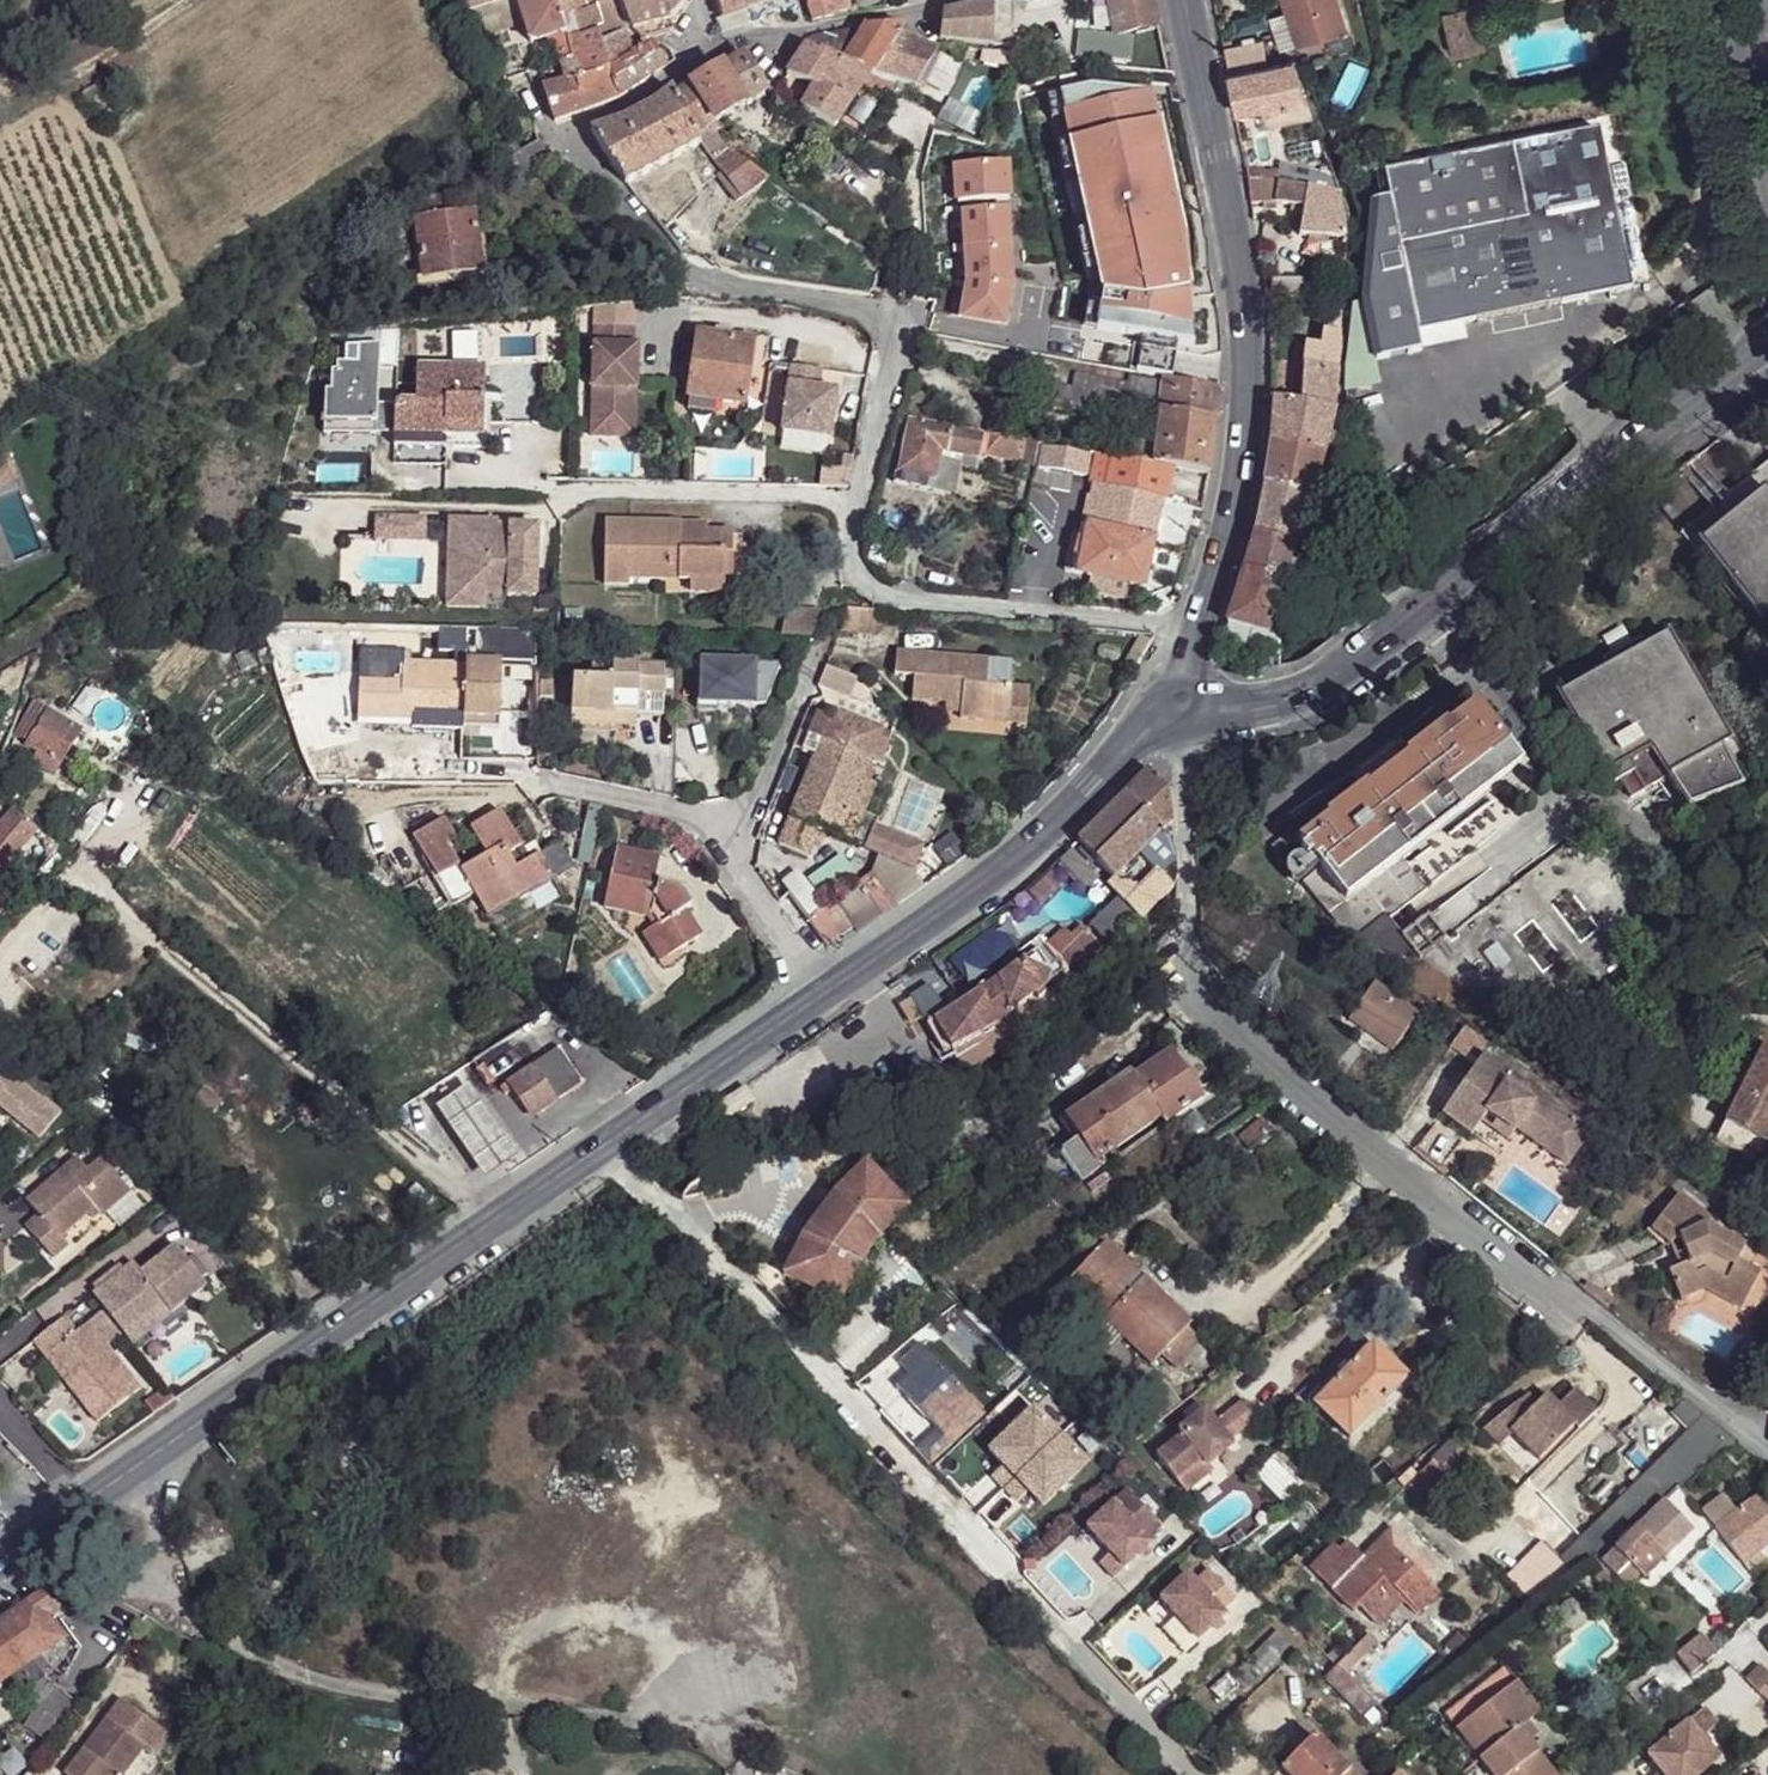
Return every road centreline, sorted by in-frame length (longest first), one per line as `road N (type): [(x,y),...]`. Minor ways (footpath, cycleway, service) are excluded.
road 1 (residential): [(707,53),(636,102),(580,128),(573,150),(691,279),(885,313),(900,334),(855,502),(849,550),(869,587),(899,603),(1196,630)]
road 2 (residential): [(1196,1774),(607,1145)]
road 3 (residential): [(1188,916),(1199,992),(1221,1029),(1528,1284),(1592,1309),(1767,1456)]
road 4 (secondary): [(0,1567),(607,1145)]
road 5 (tertiary): [(1203,707),(1250,705),(1334,676),(1767,342)]
road 6 (secondary): [(1182,0),(1228,201),(1245,373),(1237,492),(1196,630)]
road 7 (secondary): [(825,995),(1031,841),(1164,715)]
road 8 (residential): [(574,786),(697,816),(731,842),(825,995)]
road 9 (residential): [(707,53),(967,0)]
road 10 (secondary): [(607,1145),(825,995)]
road 11 (residential): [(1741,1641),(1579,1774)]
road 12 (unclassified): [(1181,723),(1188,916)]

